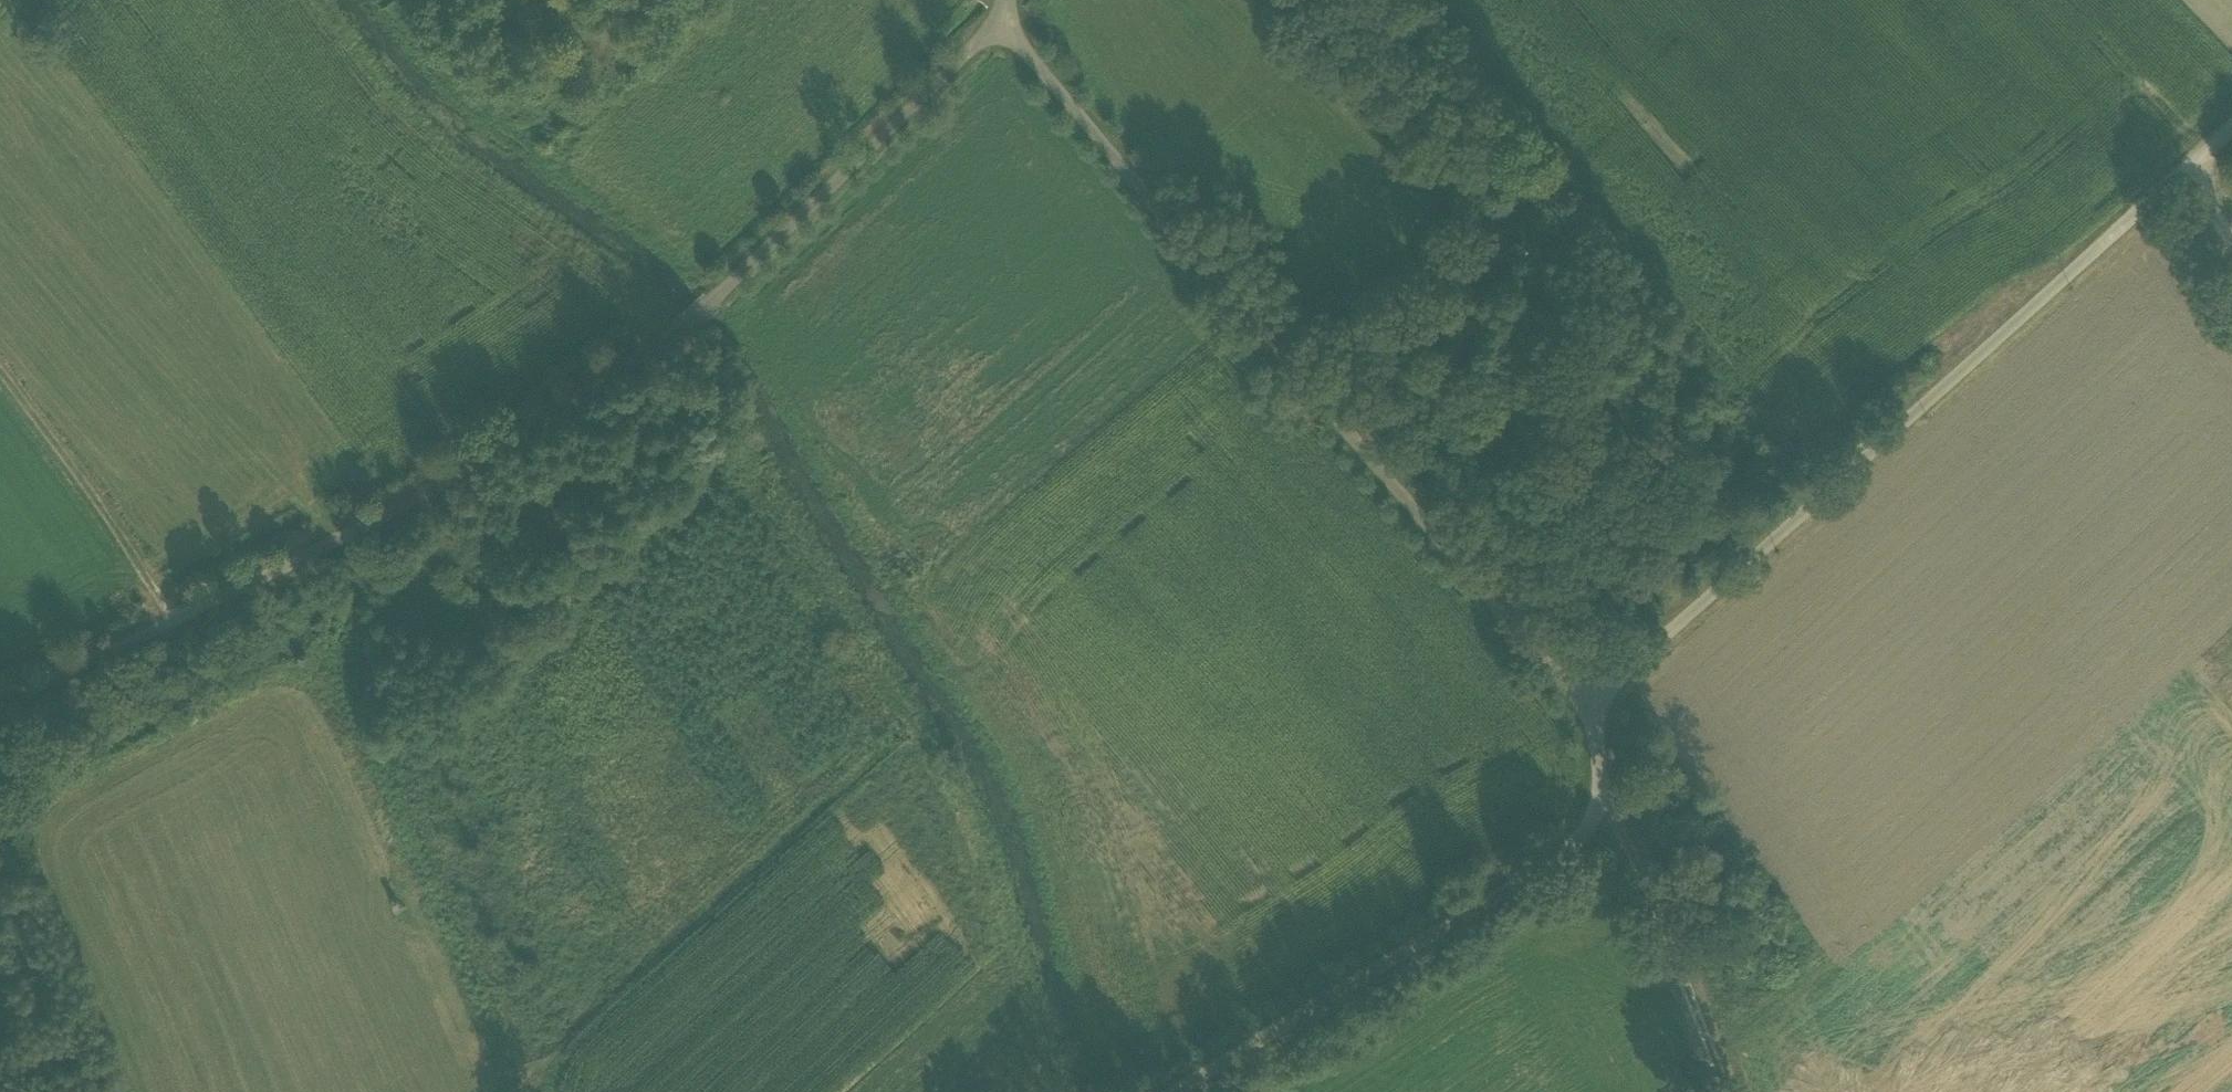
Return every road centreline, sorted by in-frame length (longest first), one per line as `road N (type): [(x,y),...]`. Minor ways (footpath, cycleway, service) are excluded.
road 1 (unclassified): [(0,700),(407,504),(583,397),(714,300),(997,24)]
road 2 (unclassified): [(997,24),(1587,710)]
road 3 (unclassified): [(2231,130),(1587,710)]
road 4 (unclassified): [(1587,710),(1615,813),(1171,1091)]
road 5 (track): [(1615,813),(1720,1091)]

